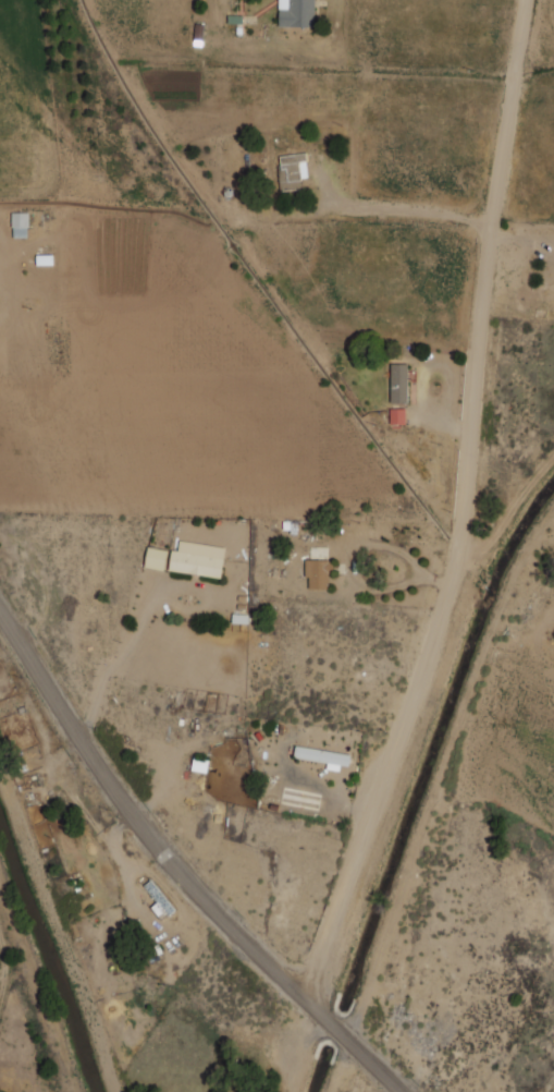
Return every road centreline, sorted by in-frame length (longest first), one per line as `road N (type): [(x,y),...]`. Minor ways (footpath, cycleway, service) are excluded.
road 1 (residential): [(530,0),(480,327),(458,596),(310,1003)]
road 2 (residential): [(201,891),(281,517),(295,399),(399,210),(456,0)]
road 3 (residential): [(0,609),(159,844),(250,945)]
road 4 (residential): [(250,945),(406,1091)]

